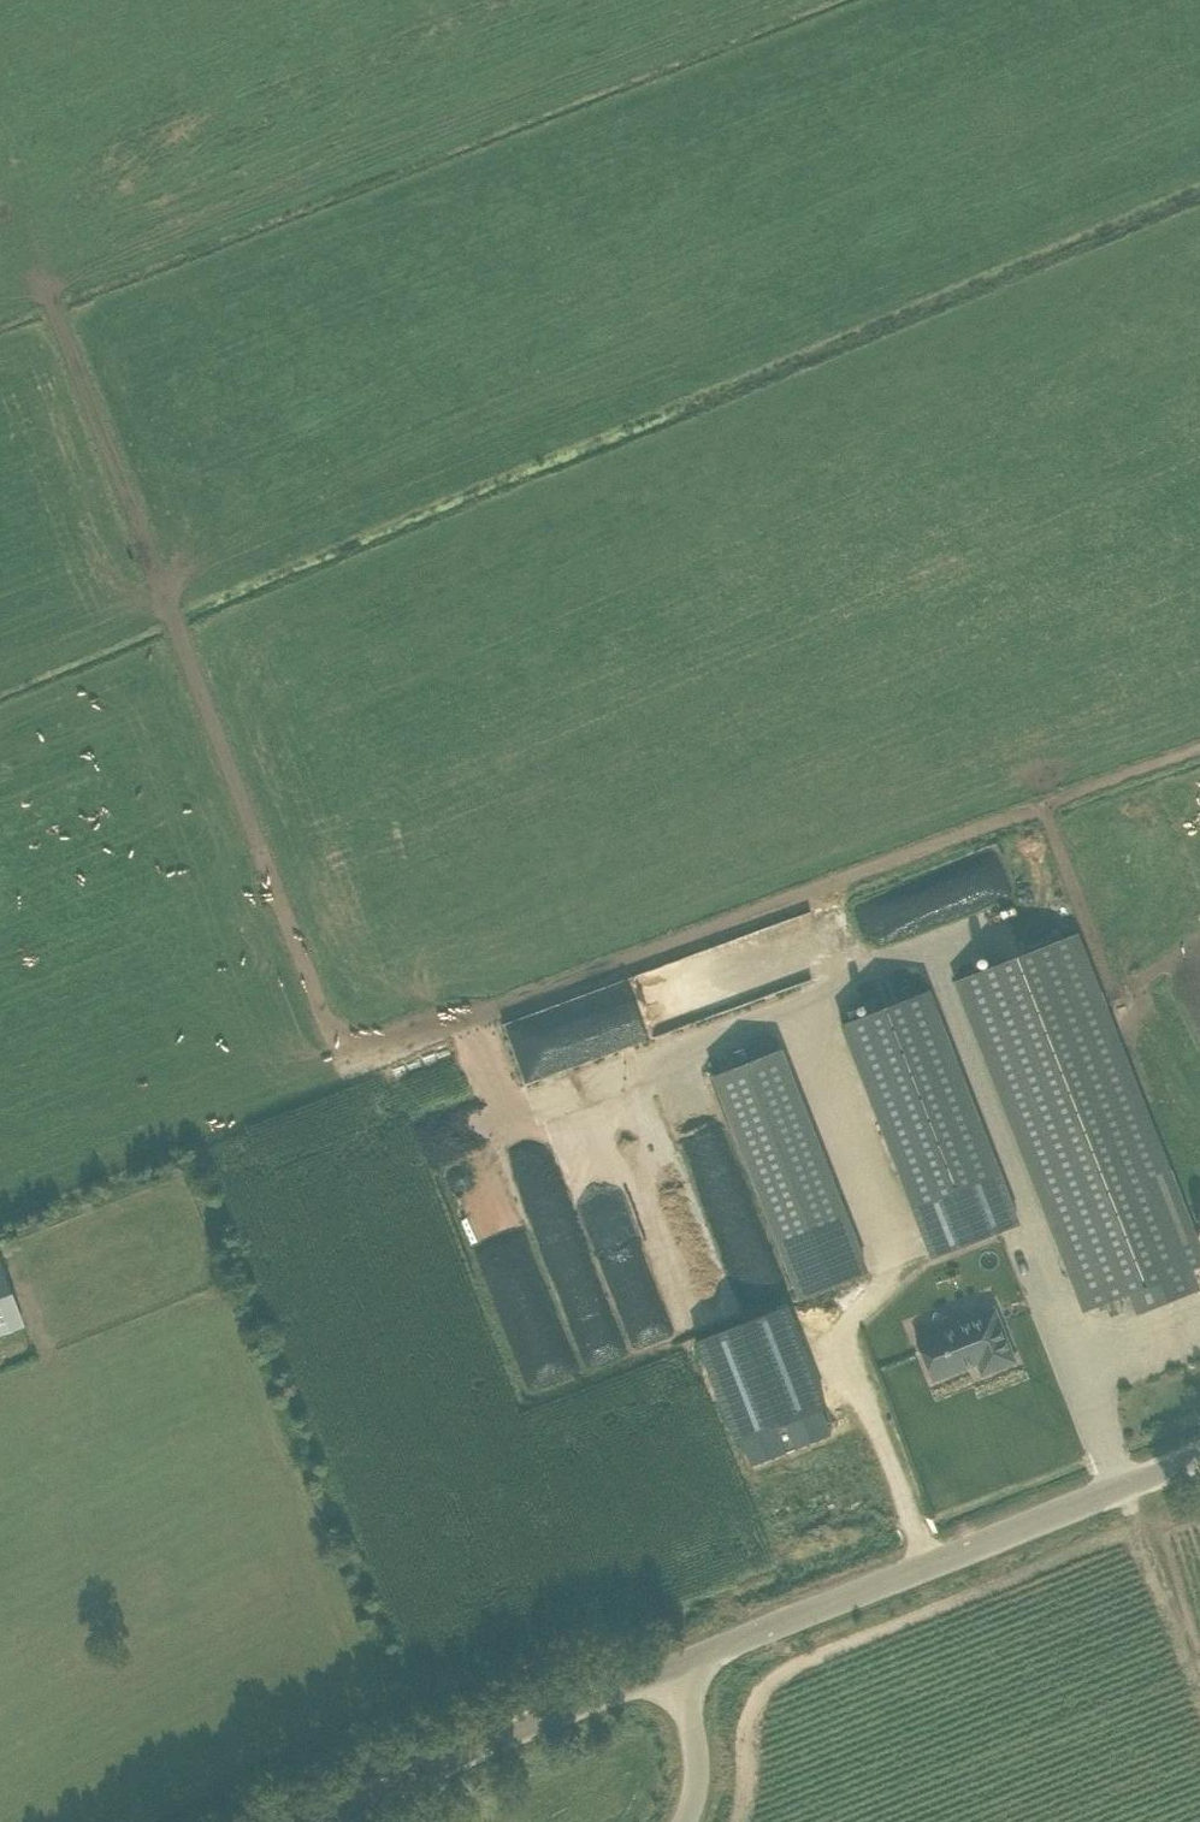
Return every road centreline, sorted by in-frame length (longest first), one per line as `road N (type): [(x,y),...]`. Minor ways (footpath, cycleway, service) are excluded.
road 1 (unclassified): [(678,1666),(1199,1457)]
road 2 (unclassified): [(303,1821),(390,1773),(678,1666)]
road 3 (track): [(1199,1644),(1137,1483)]
road 4 (unclassified): [(691,1821),(700,1750),(678,1666)]

